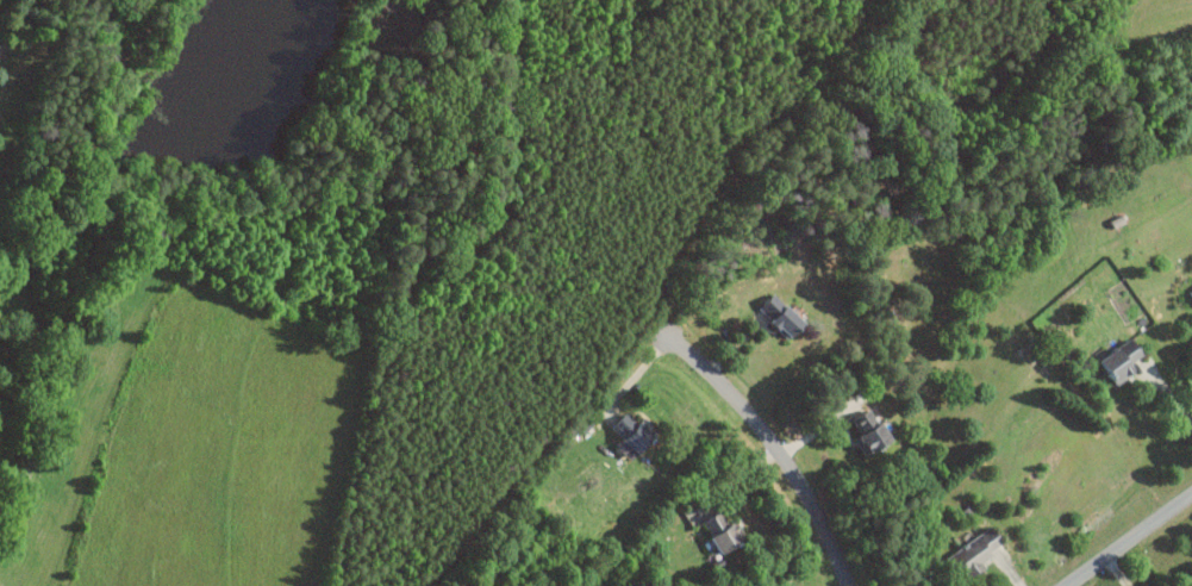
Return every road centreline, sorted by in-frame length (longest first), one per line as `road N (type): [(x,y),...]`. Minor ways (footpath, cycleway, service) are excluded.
road 1 (residential): [(846,585),(818,522),(751,420),(663,337)]
road 2 (residential): [(1191,500),(1073,585)]

